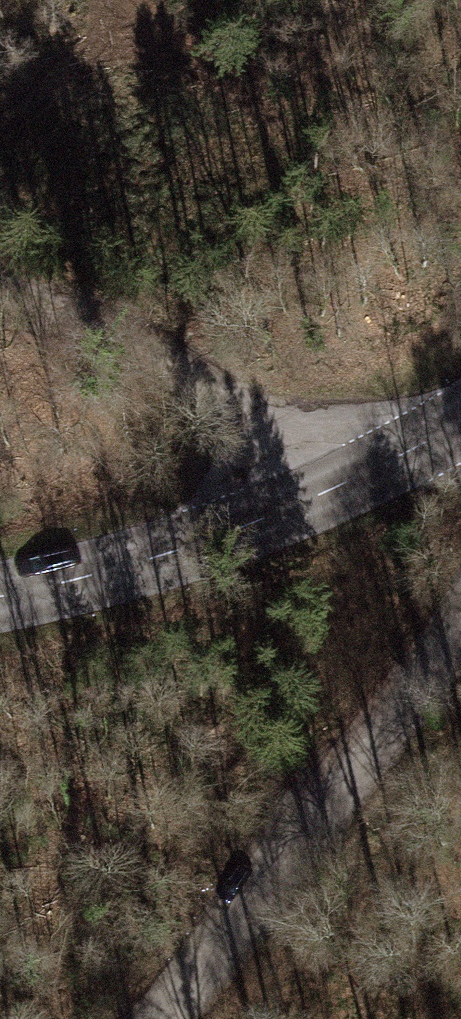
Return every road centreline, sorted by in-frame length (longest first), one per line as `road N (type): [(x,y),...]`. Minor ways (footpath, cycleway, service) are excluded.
road 1 (secondary): [(460,421),(359,475),(139,560),(0,589)]
road 2 (unclassified): [(460,623),(168,1018)]
road 3 (track): [(359,475),(97,339),(0,312)]

